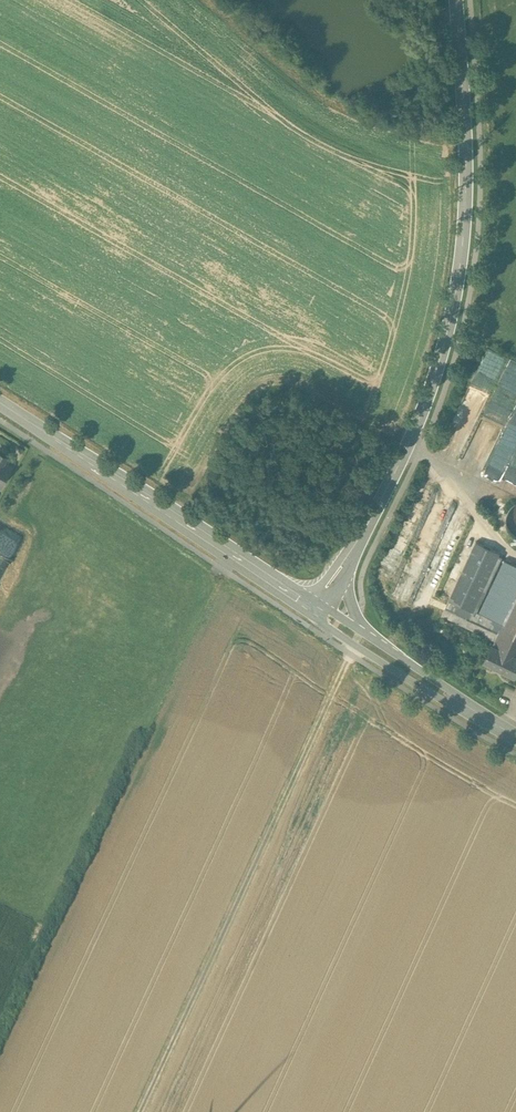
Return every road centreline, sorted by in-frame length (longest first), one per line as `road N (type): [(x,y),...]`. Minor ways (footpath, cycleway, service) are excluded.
road 1 (tertiary): [(319,615),(427,395),(456,300),(468,190),(456,0)]
road 2 (track): [(351,636),(310,746),(140,1111)]
road 3 (tertiary): [(0,406),(319,615)]
road 4 (tertiary): [(319,615),(515,735)]

